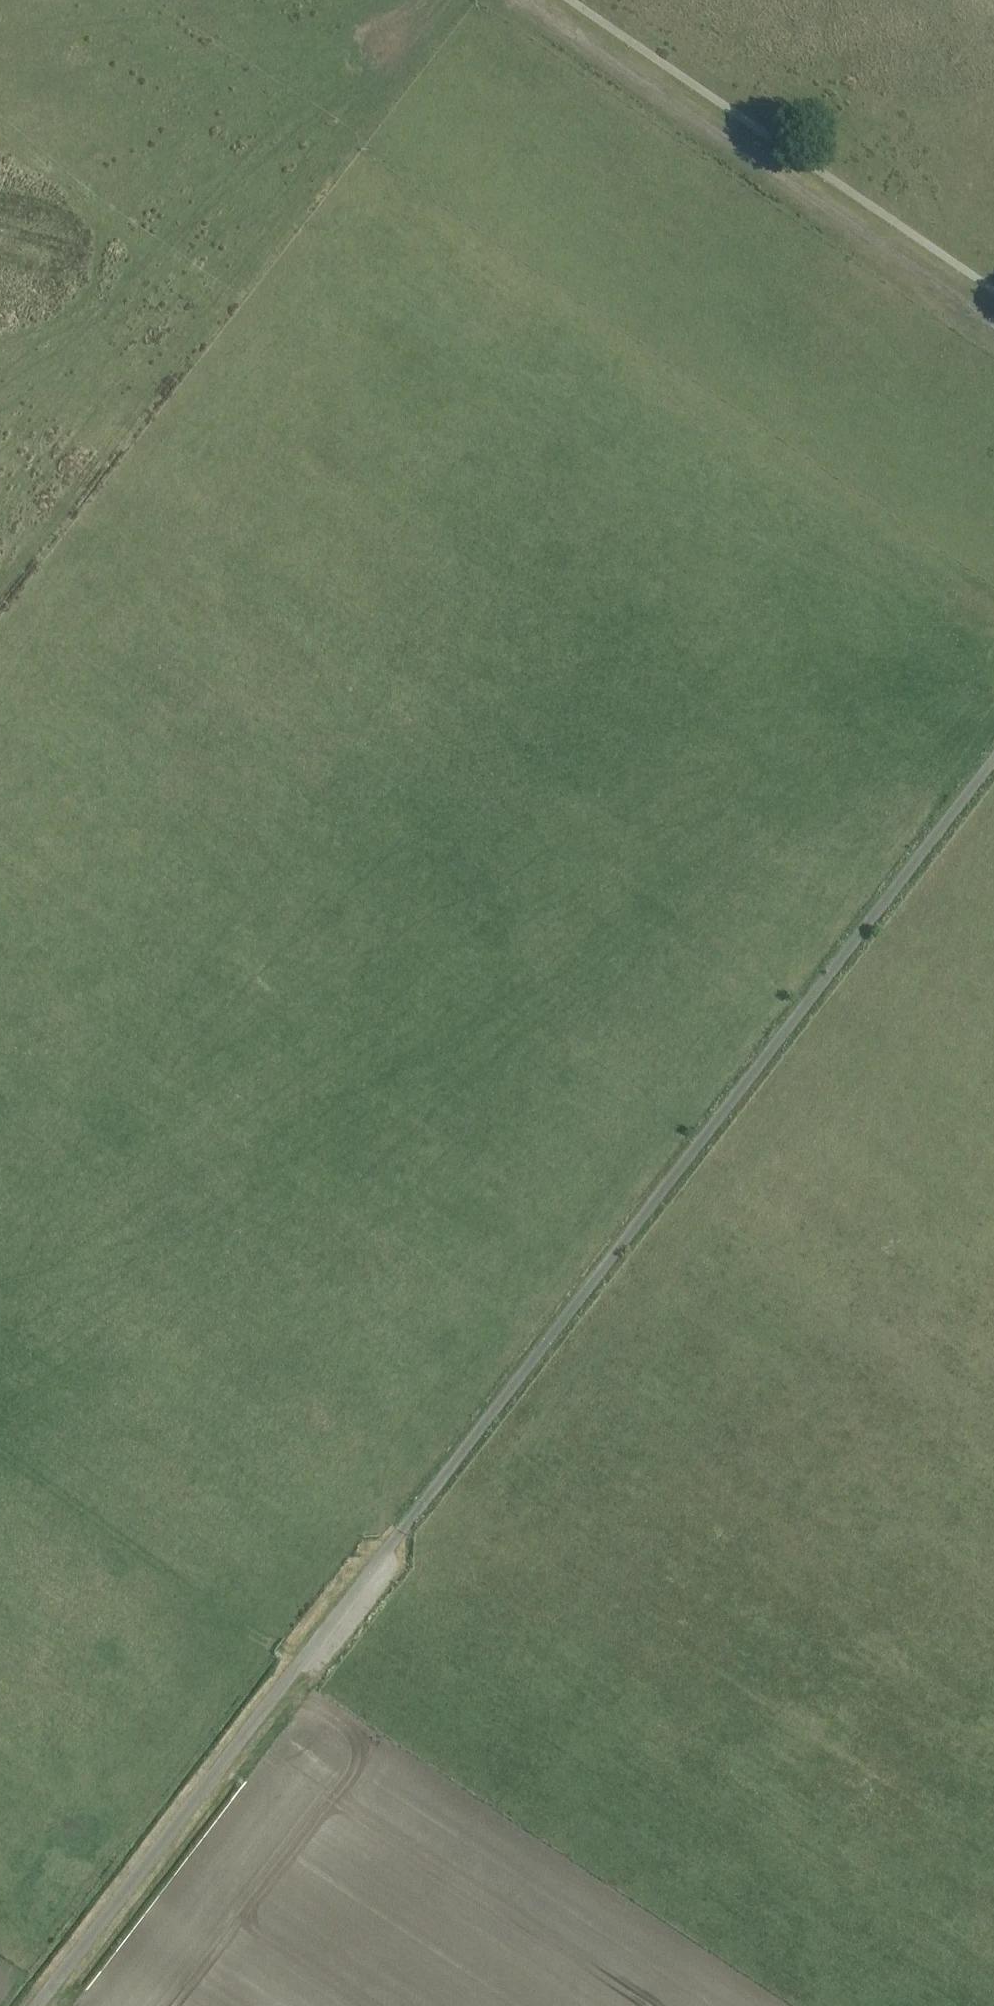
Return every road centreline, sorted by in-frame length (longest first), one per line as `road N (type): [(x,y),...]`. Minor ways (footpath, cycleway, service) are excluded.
road 1 (unclassified): [(36,2005),(394,1538)]
road 2 (track): [(993,316),(534,0)]

